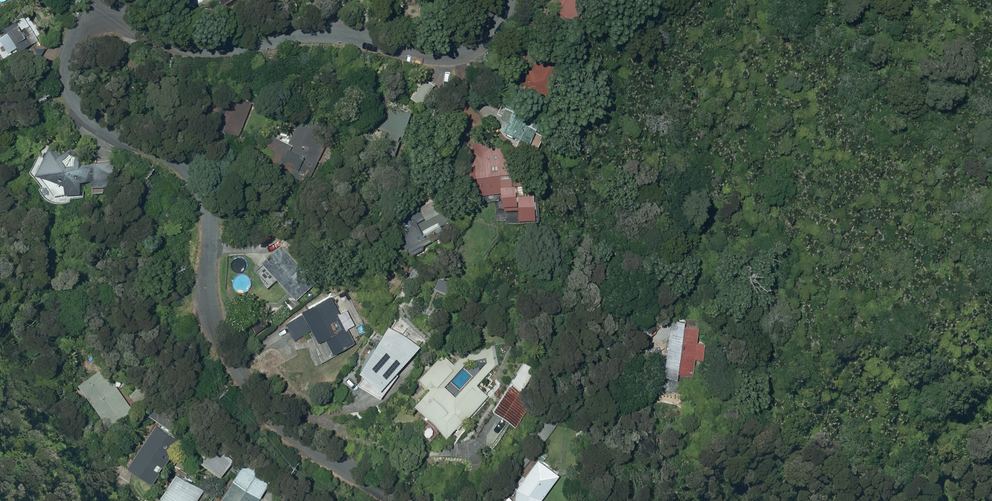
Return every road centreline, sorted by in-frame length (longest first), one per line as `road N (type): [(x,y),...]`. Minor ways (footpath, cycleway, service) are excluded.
road 1 (residential): [(136,40),(109,50),(94,87),(97,117),(193,167),(208,194),(206,283),(213,325),(232,362),(248,390),(311,446),(392,500)]
road 2 (residential): [(507,0),(495,31),(467,51),(446,53),(136,40)]

